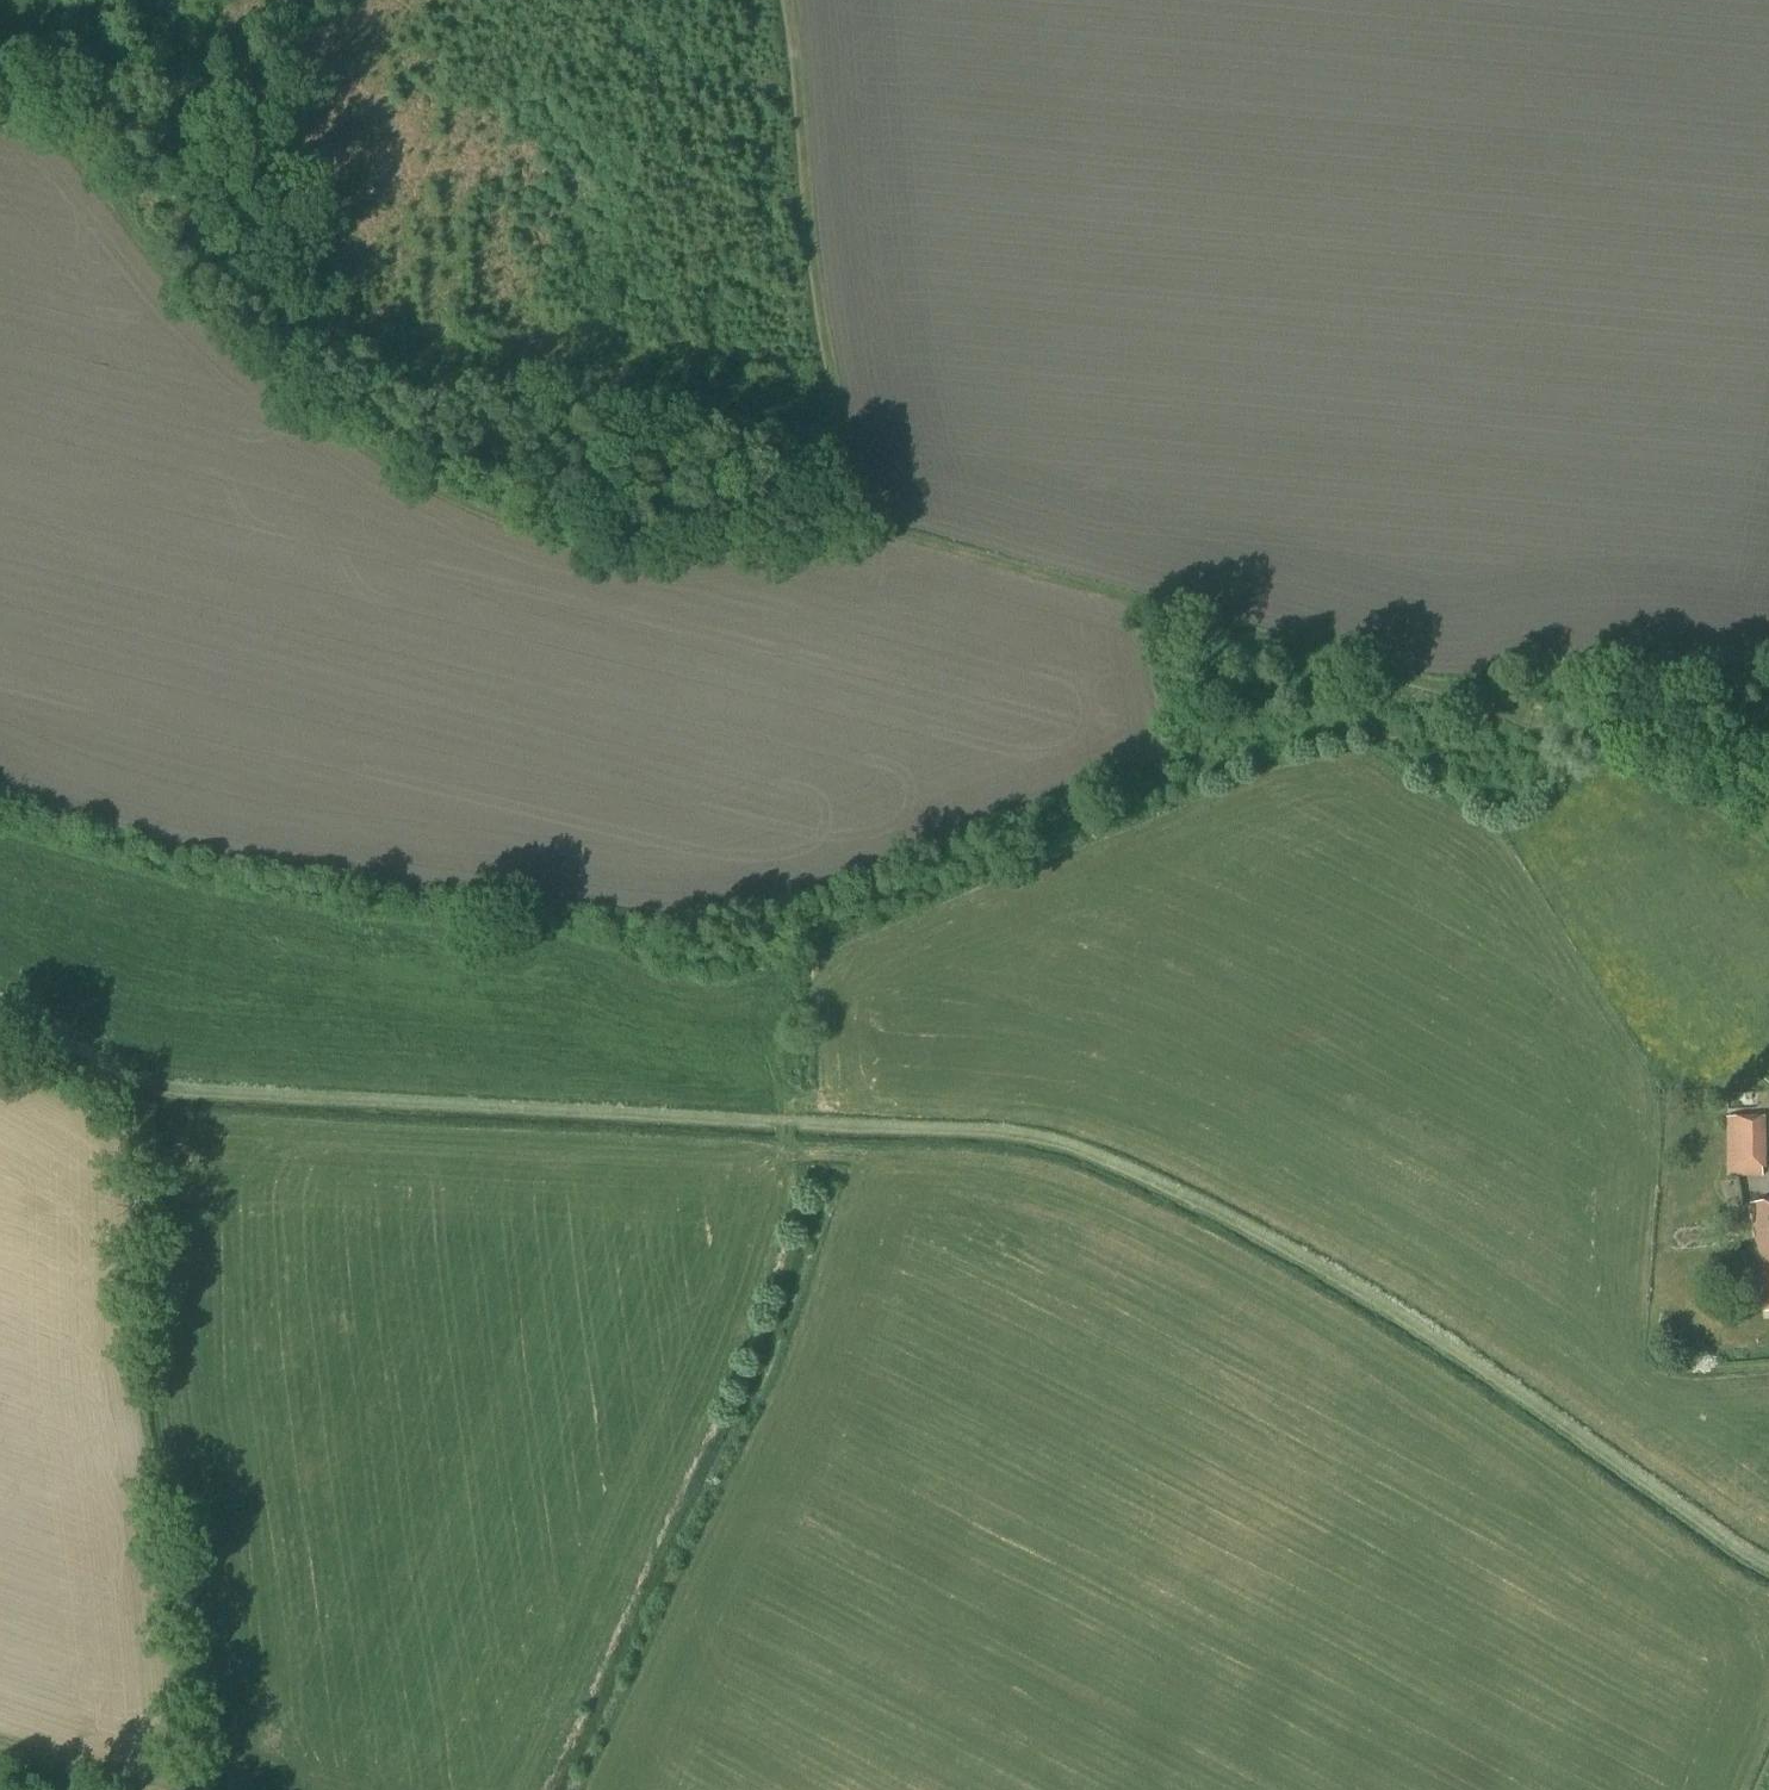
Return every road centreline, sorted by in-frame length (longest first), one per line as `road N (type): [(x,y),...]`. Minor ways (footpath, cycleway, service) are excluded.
road 1 (track): [(0,127),(59,158),(136,274),(248,377),(464,502),(587,547),(749,561),(854,535),(942,549),(1352,684)]
road 2 (track): [(780,0),(819,432),(854,535)]
road 3 (track): [(1352,684),(1462,736),(1560,753),(1613,743),(1768,806)]
road 4 (track): [(0,1737),(151,1789)]

